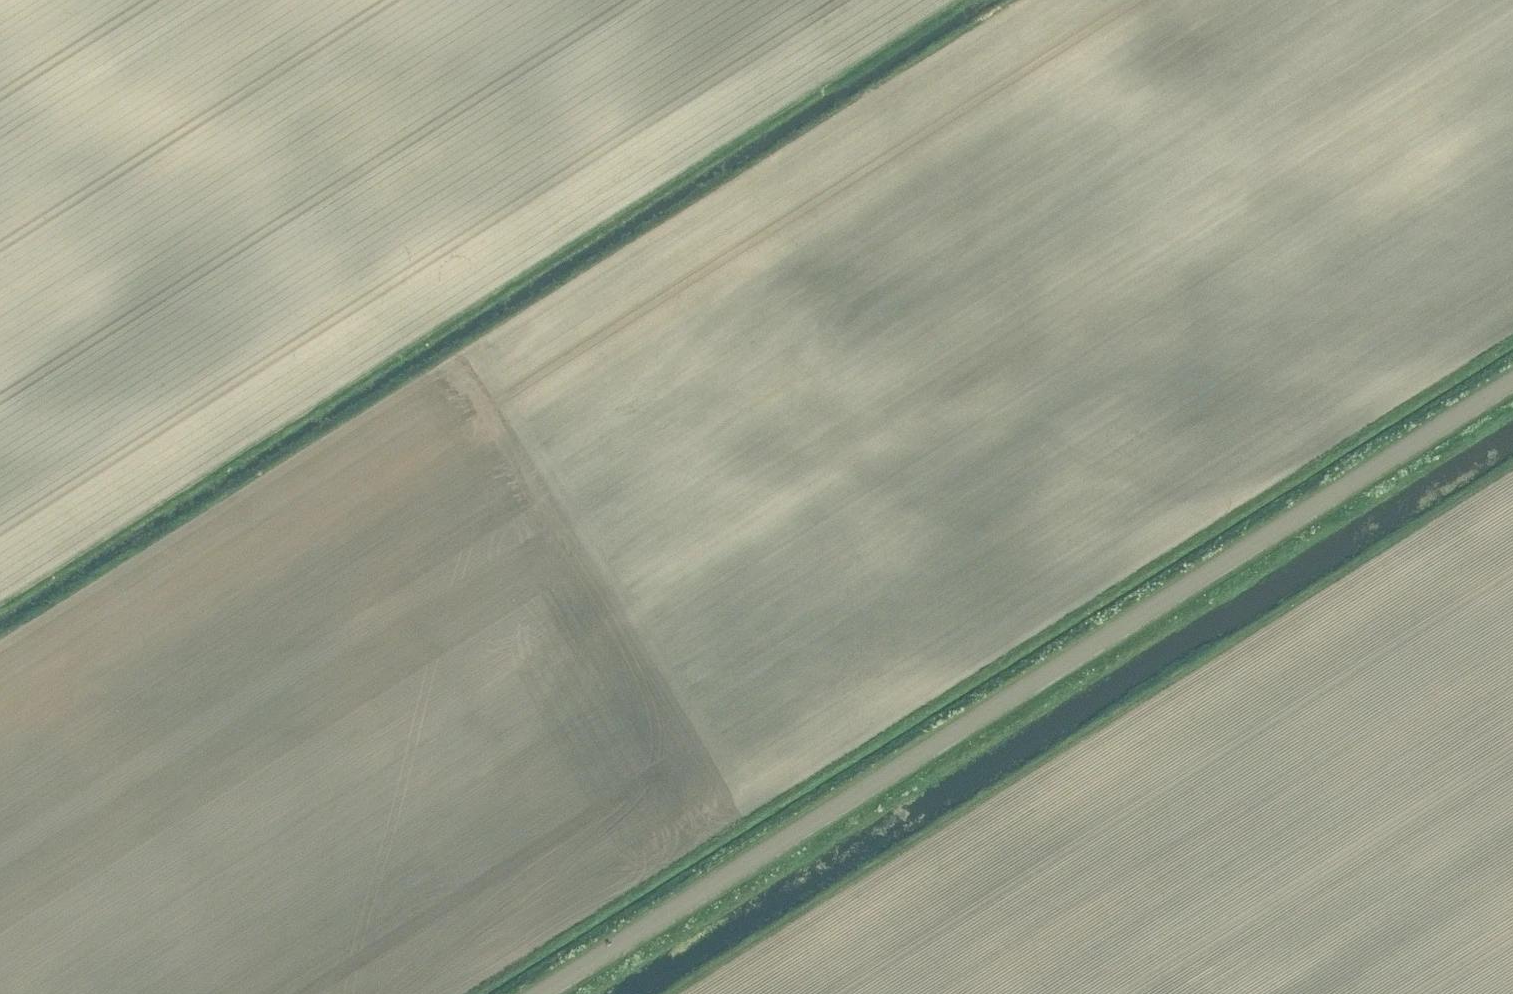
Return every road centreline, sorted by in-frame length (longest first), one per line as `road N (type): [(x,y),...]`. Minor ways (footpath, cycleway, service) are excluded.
road 1 (unclassified): [(534,993),(1512,379)]

